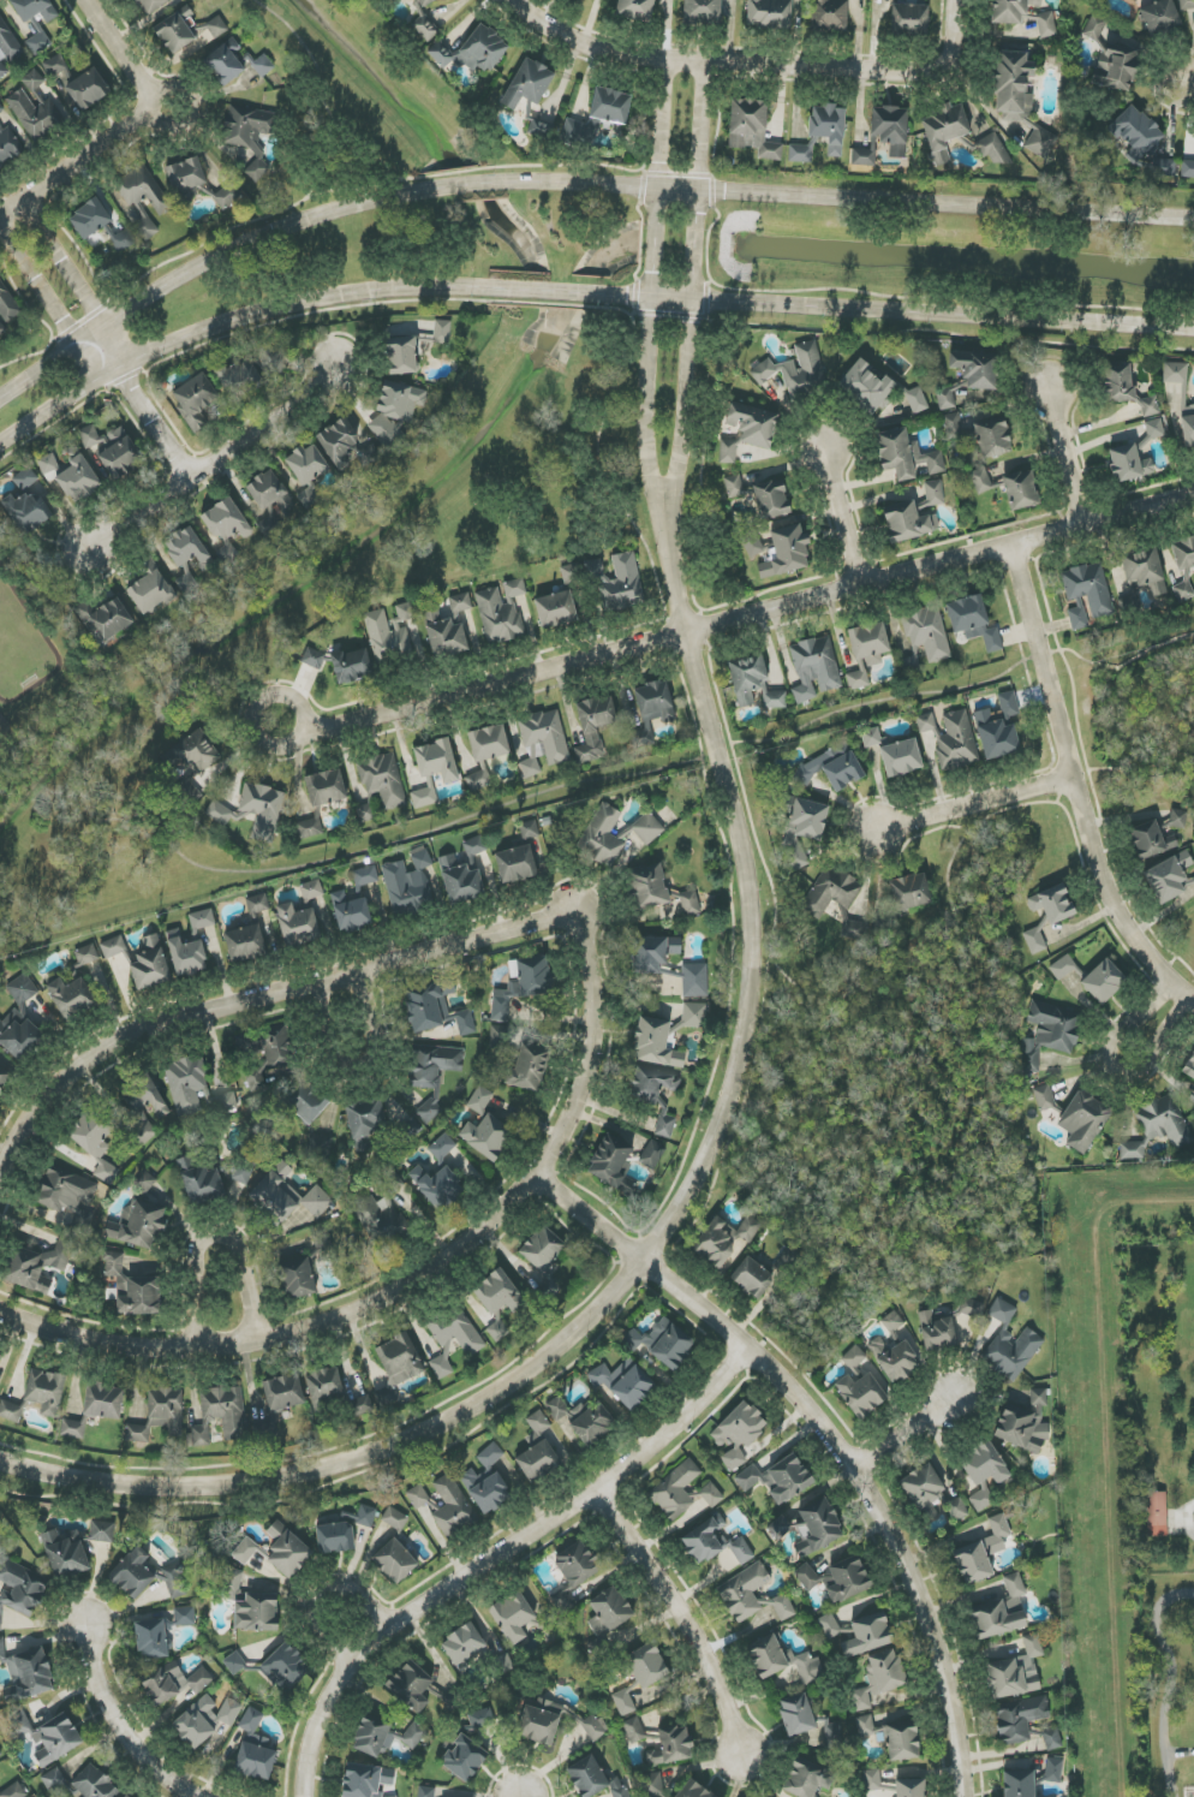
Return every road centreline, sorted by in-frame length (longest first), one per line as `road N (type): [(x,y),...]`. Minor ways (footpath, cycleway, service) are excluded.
road 1 (tertiary): [(0,1461),(106,1482),(198,1487),(336,1464),(410,1438),(514,1384),(597,1315),(643,1260),(695,1182),(724,1115),(745,1040),(754,950),(747,859),(671,549)]
road 2 (residential): [(1193,496),(306,731)]
road 3 (residential): [(580,911),(598,1023),(584,1087),(538,1173),(449,1256),(371,1304),(259,1340),(119,1345),(0,1310)]
road 4 (residential): [(604,1225),(806,1403),(917,1560),(953,1667),(960,1796)]
road 5 (secondary): [(1193,218),(492,179)]
road 6 (residential): [(0,1174),(46,1096),(137,1034),(580,911)]
road 7 (residential): [(753,1351),(605,1498),(375,1642),(333,1701),(312,1796)]
road 8 (secondary): [(602,298),(1193,331)]
road 9 (residential): [(1193,1002),(1139,946),(1104,889),(1013,546)]
road 10 (secondary): [(120,371),(231,323),(347,294),(491,290)]
road 11 (tertiary): [(658,188),(646,403),(650,474),(671,549)]
road 12 (secondary): [(422,188),(309,218),(226,255),(95,337)]
road 13 (tertiary): [(671,549),(703,191)]
road 14 (residential): [(340,370),(285,422),(94,548)]
road 15 (residential): [(706,64),(932,67),(949,59),(957,0)]
road 16 (residential): [(605,1498),(716,1672),(744,1755)]
road 17 (residential): [(259,1340),(240,1250),(219,1234),(197,1248),(197,1346)]
road 18 (residential): [(1174,986),(1120,1035),(1110,1053),(1116,1069),(1138,1072),(1188,998)]
road 19 (residential): [(315,982),(332,1053),(347,1066),(365,1065),(376,1036),(357,971)]
road 20 (residential): [(511,0),(568,38),(706,64)]
road 21 (residential): [(185,1796),(151,1768),(114,1713),(89,1624)]
road 22 (residential): [(878,829),(1073,778)]
road 23 (residential): [(149,102),(142,118),(0,221)]
road 24 (residential): [(95,337),(192,484)]
road 25 (residential): [(270,748),(297,744),(306,731),(306,712),(294,697),(276,694),(255,710),(253,728),(270,748)]
road 26 (residential): [(95,337),(89,296),(29,203)]
road 27 (residential): [(2,220),(64,317),(95,337)]
road 28 (secondary): [(0,447),(120,371)]
road 29 (residential): [(860,585),(825,450)]
road 30 (residential): [(1085,524),(1051,393)]
road 31 (residential): [(665,60),(658,188)]
road 32 (residential): [(703,191),(706,64)]
road 33 (residential): [(85,0),(149,102)]

